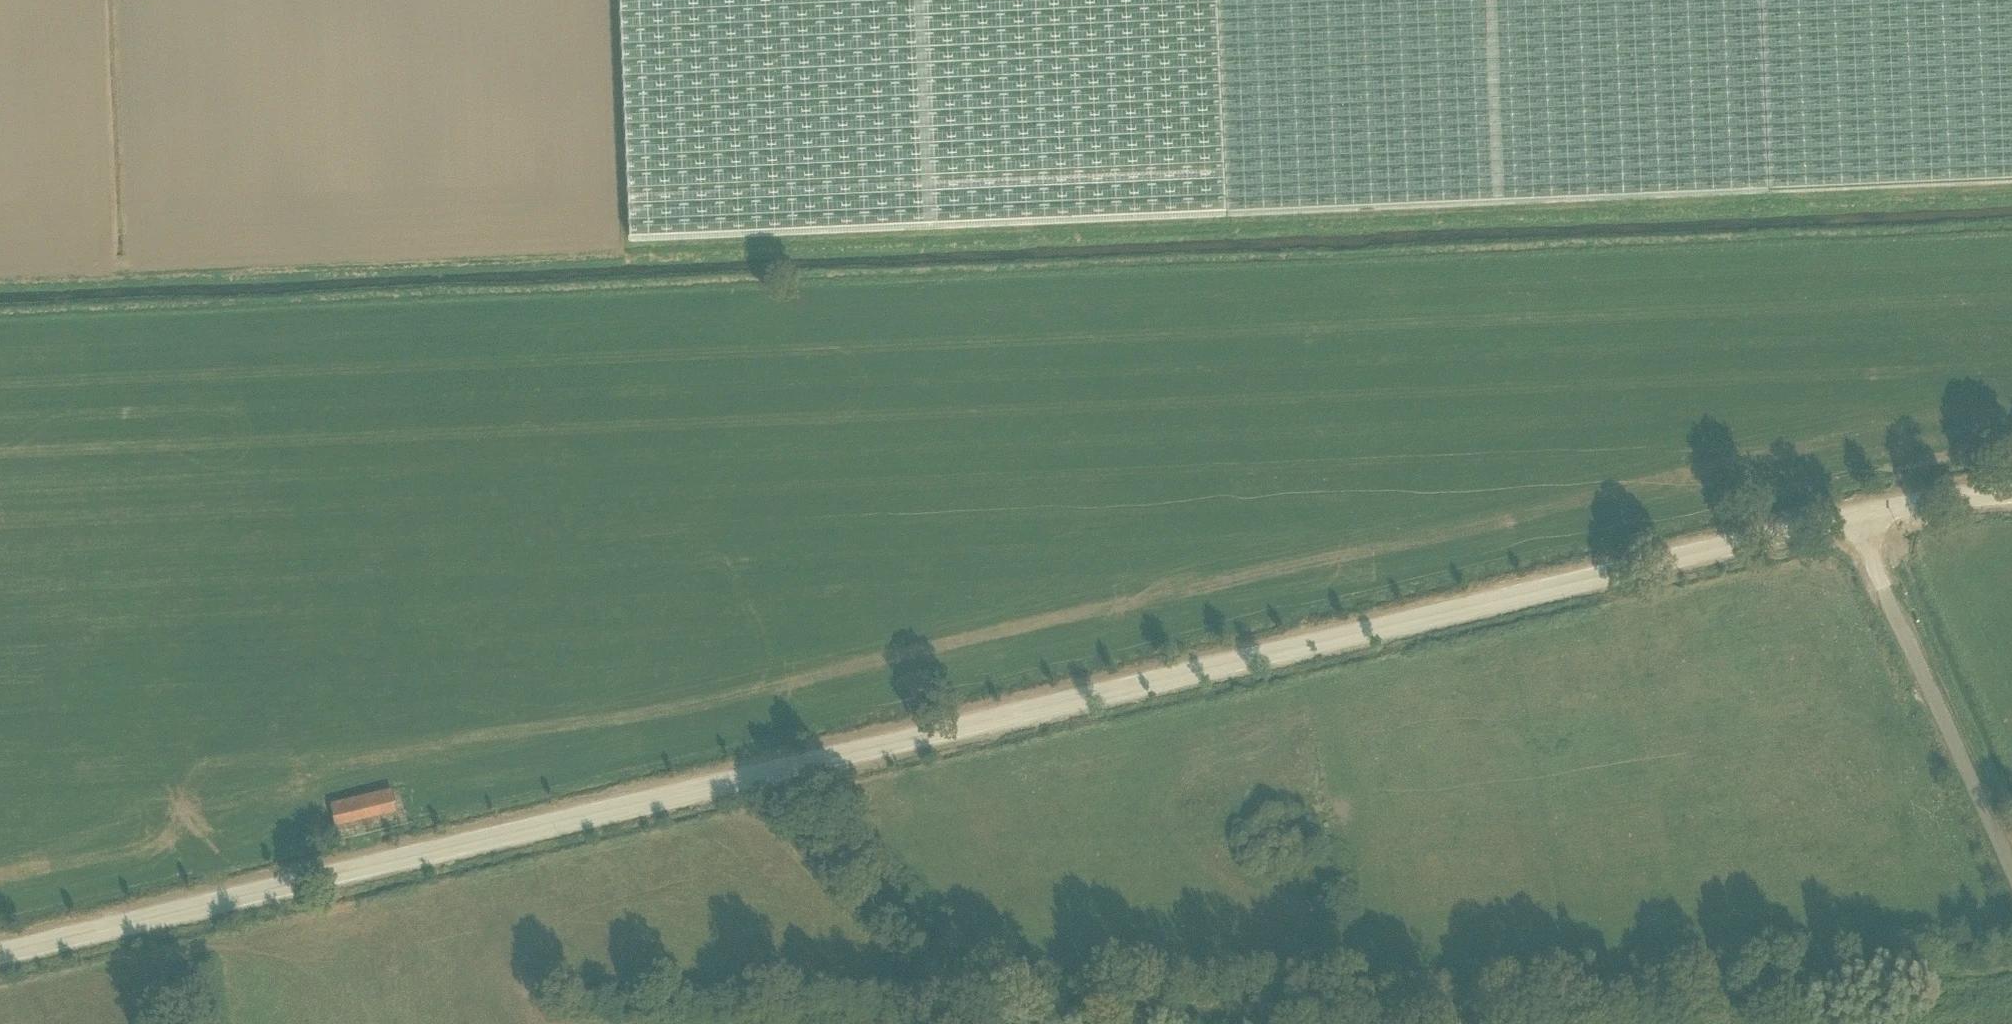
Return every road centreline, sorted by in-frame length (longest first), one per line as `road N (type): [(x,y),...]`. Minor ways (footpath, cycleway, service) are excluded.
road 1 (tertiary): [(0,961),(1853,517)]
road 2 (unclassified): [(2011,861),(1853,517)]
road 3 (track): [(938,969),(780,796),(771,777)]
road 4 (tertiary): [(2011,495),(1955,495),(1853,517)]

